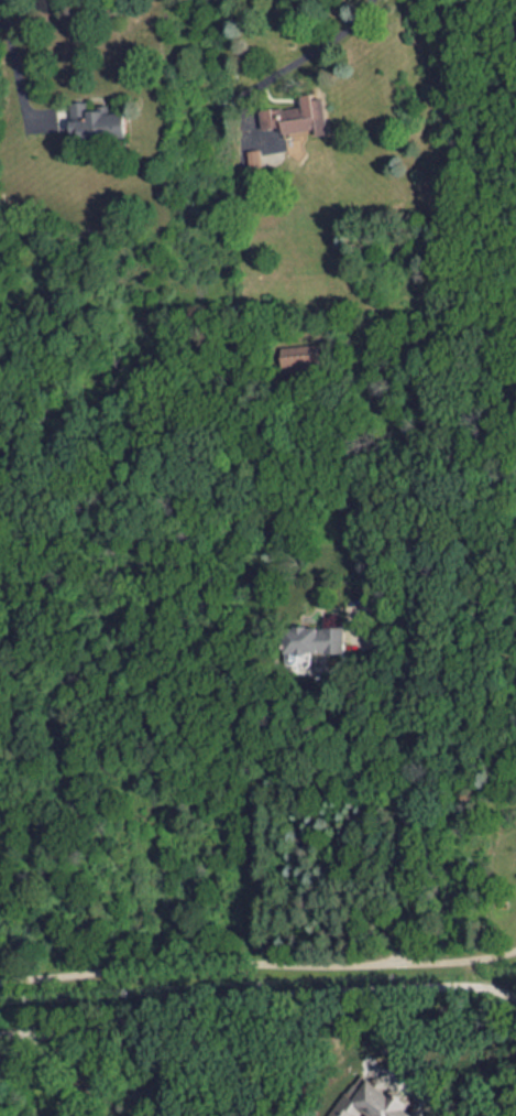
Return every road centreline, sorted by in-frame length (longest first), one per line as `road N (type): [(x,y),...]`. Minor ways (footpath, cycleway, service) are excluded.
road 1 (residential): [(0,1035),(281,996),(476,989),(515,1001)]

